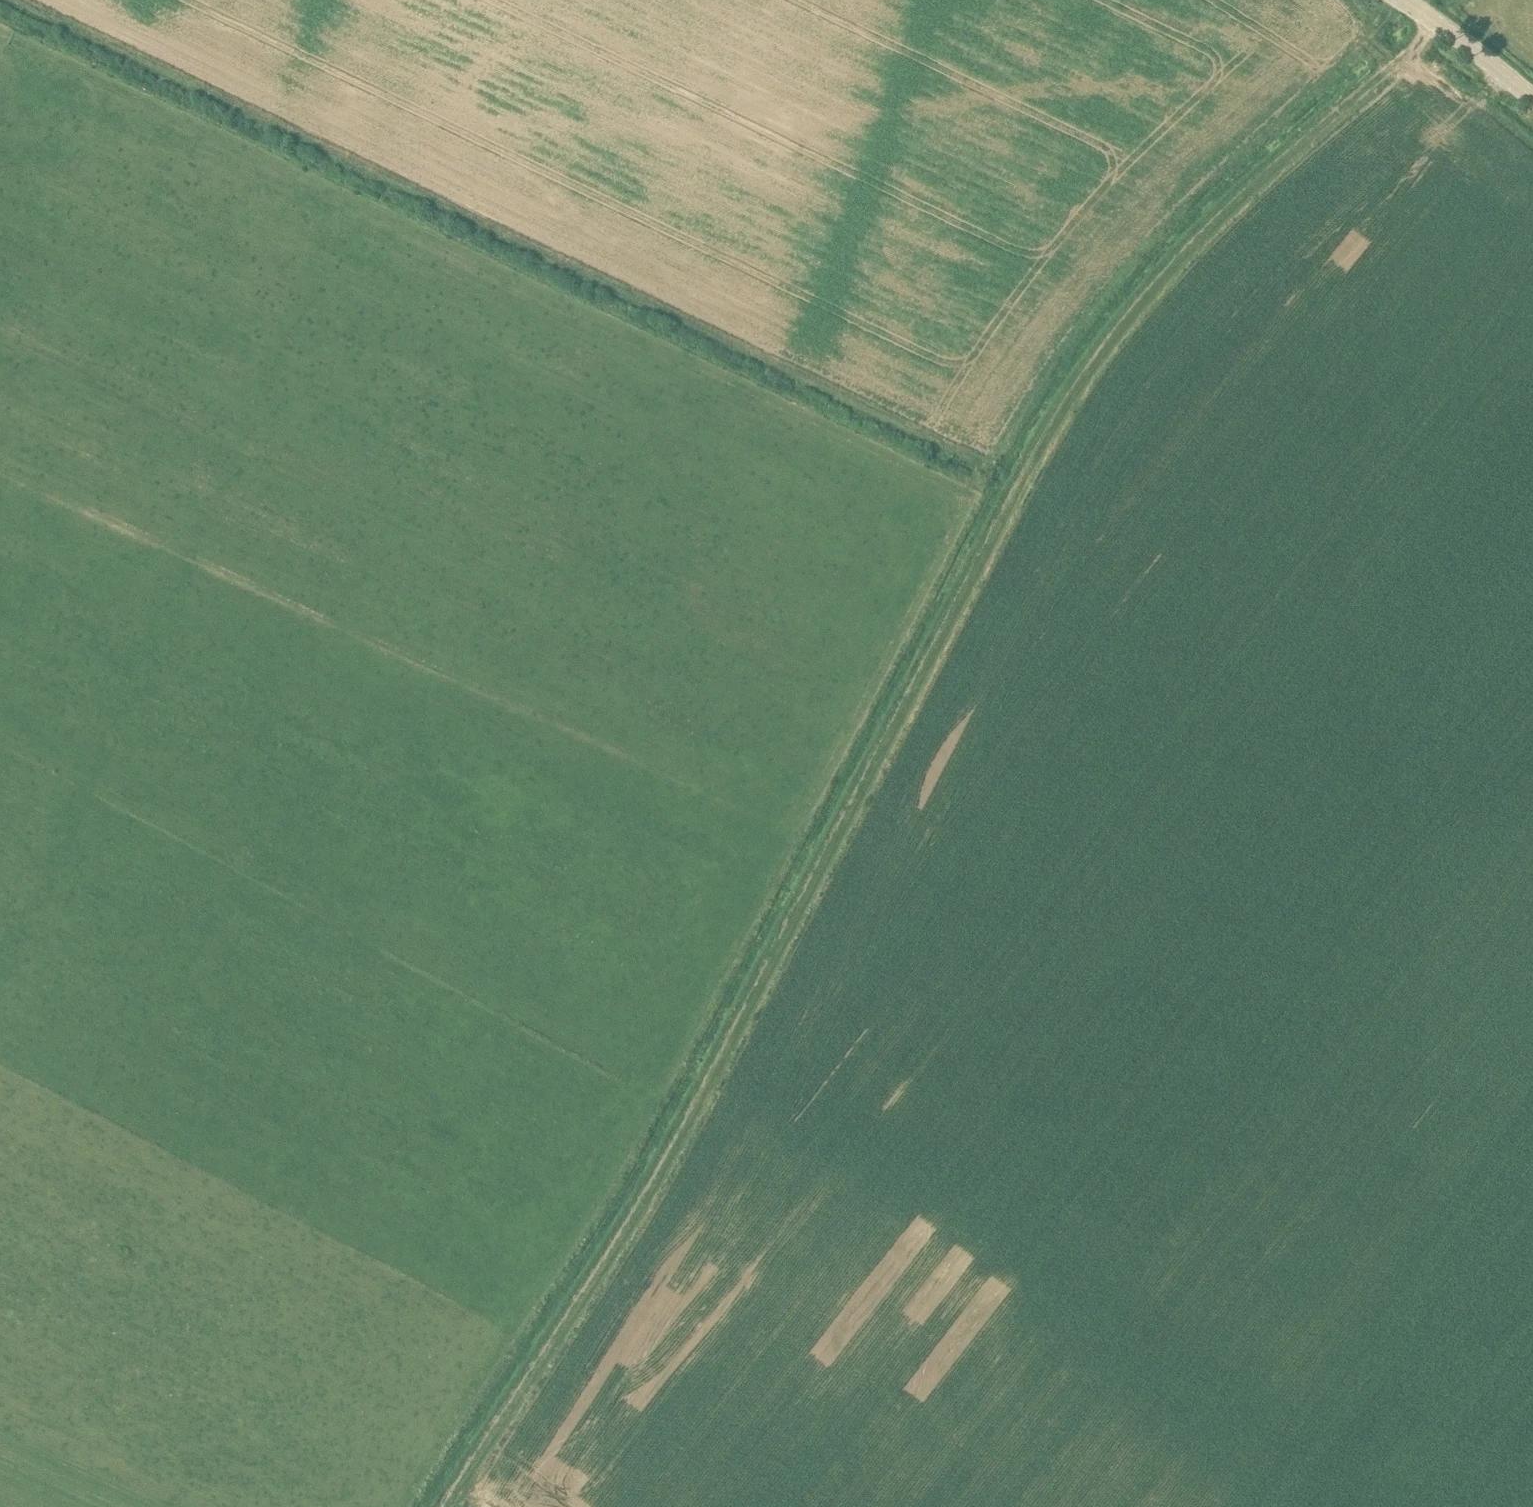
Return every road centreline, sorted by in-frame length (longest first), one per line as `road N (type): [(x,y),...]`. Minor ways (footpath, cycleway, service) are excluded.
road 1 (unclassified): [(1532,100),(1410,0)]

